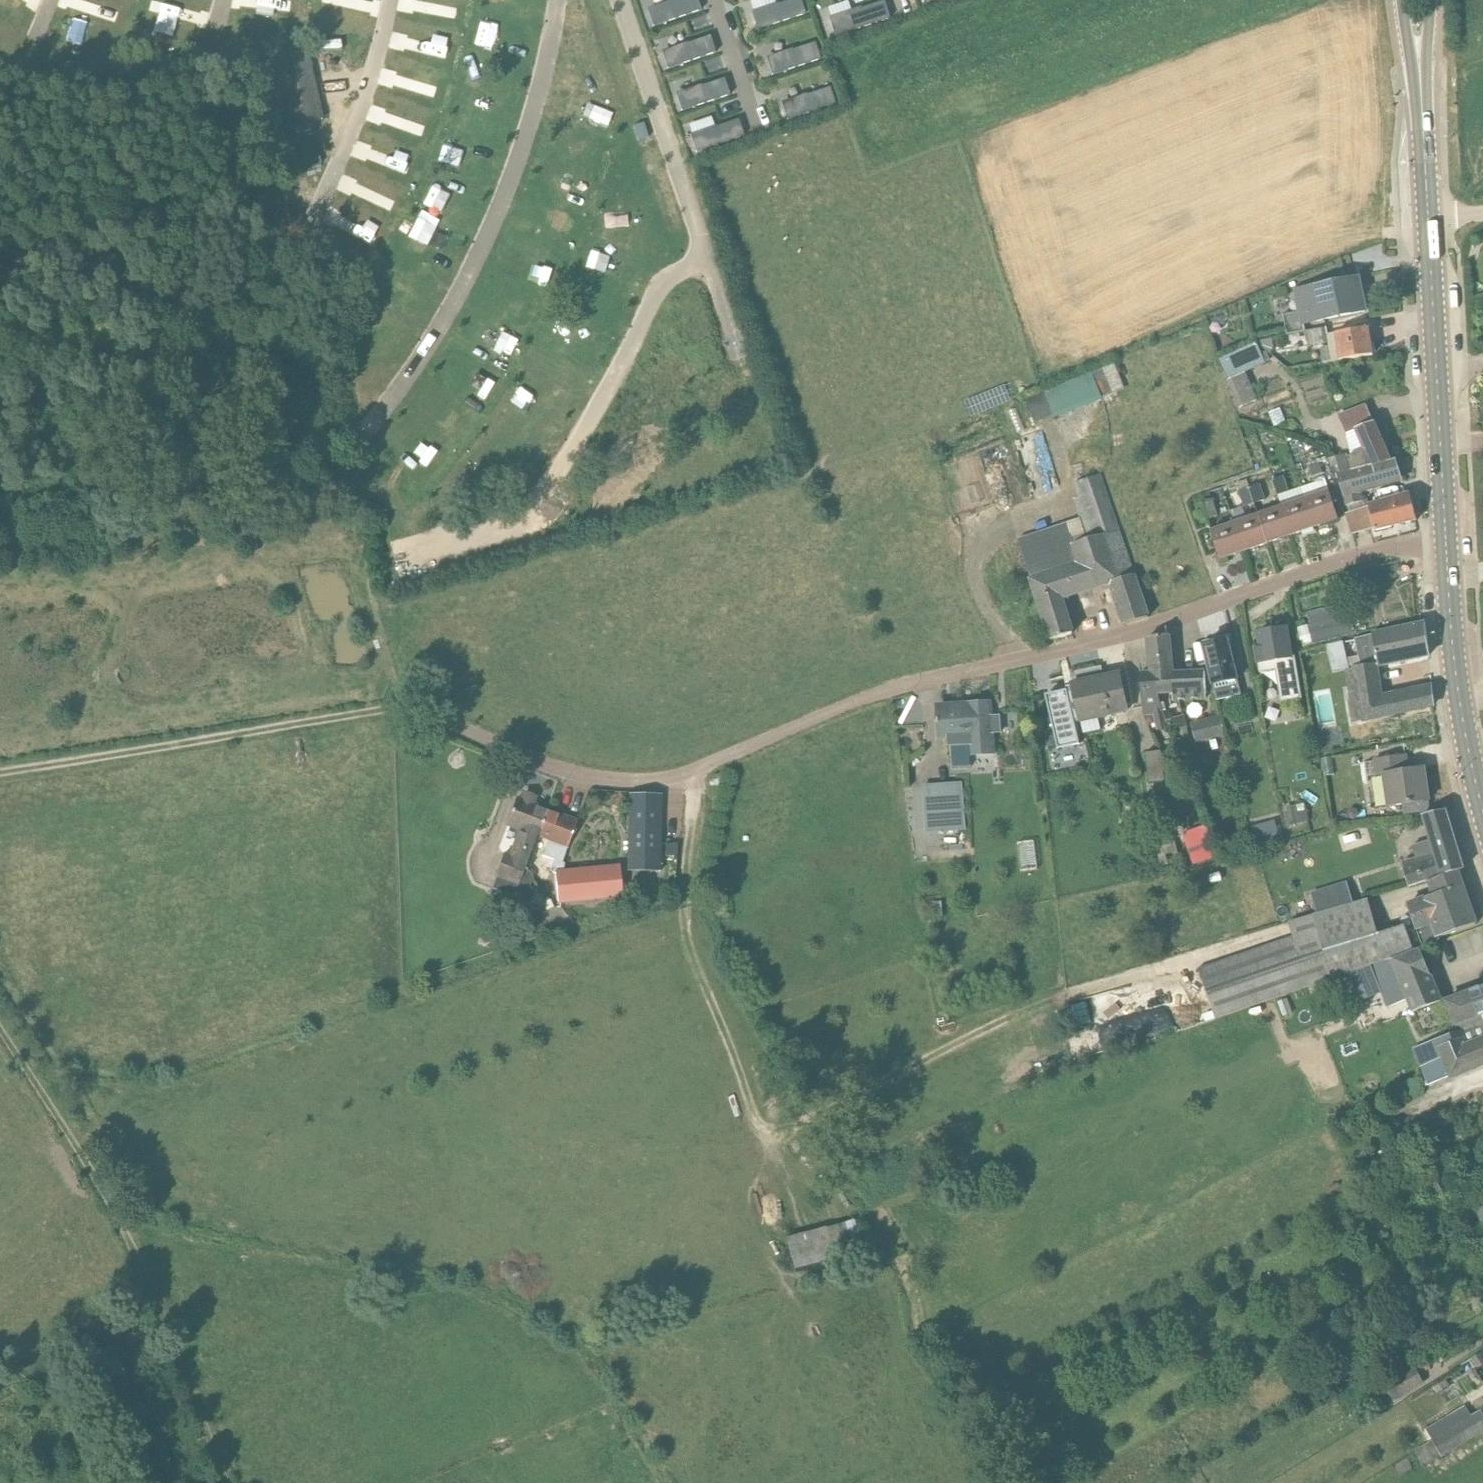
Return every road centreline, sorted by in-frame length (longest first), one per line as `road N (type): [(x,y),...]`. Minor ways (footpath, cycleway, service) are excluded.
road 1 (unclassified): [(393,709),(427,714),(573,772),(653,780),(896,686),(1128,634),(1373,550),(1444,545)]
road 2 (track): [(0,1028),(146,1279),(227,1482)]
road 3 (track): [(393,709),(0,771)]
road 4 (secondary): [(1444,545),(1429,216)]
road 5 (secondary): [(1482,812),(1455,674),(1444,545)]
road 6 (secondary): [(1402,0),(1423,133)]
road 7 (secondary): [(1423,133),(1431,0)]

